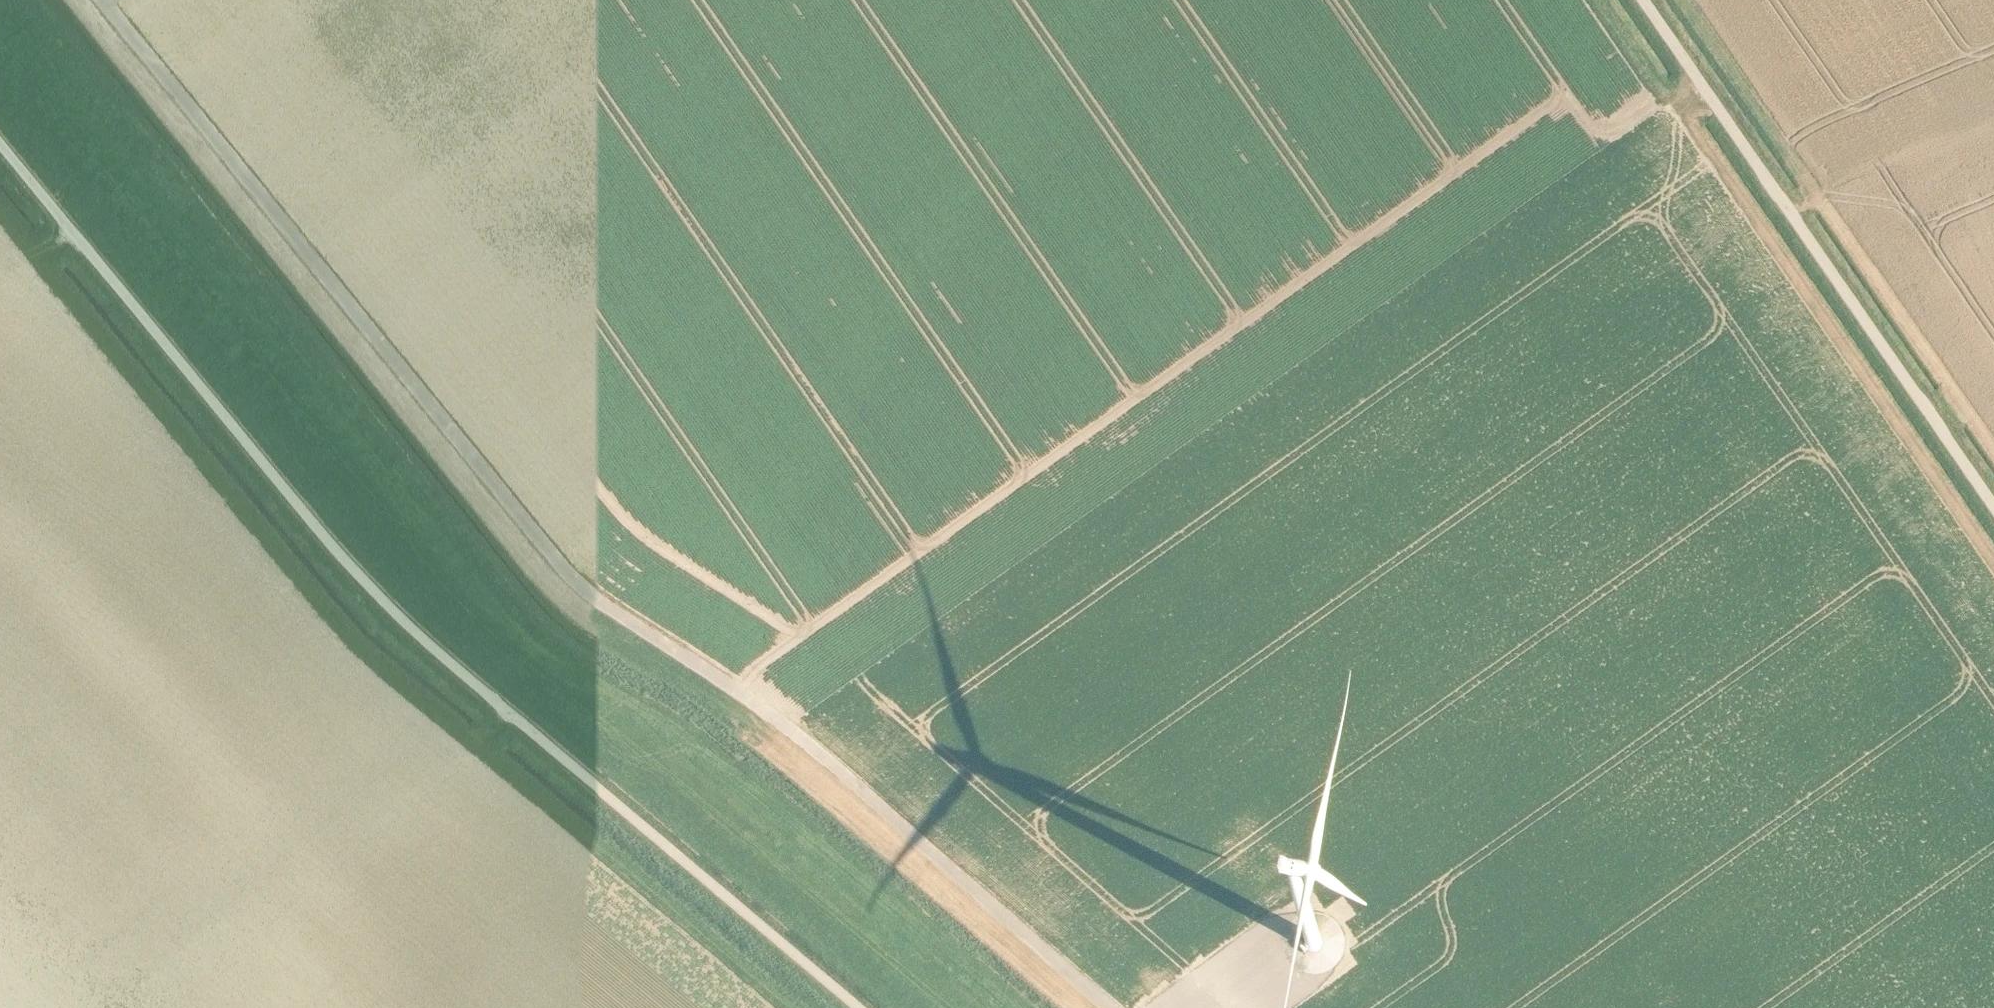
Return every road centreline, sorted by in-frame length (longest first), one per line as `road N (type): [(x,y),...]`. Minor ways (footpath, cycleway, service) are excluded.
road 1 (unclassified): [(850,1007),(415,643),(58,219)]
road 2 (unclassified): [(1993,510),(1643,0)]

